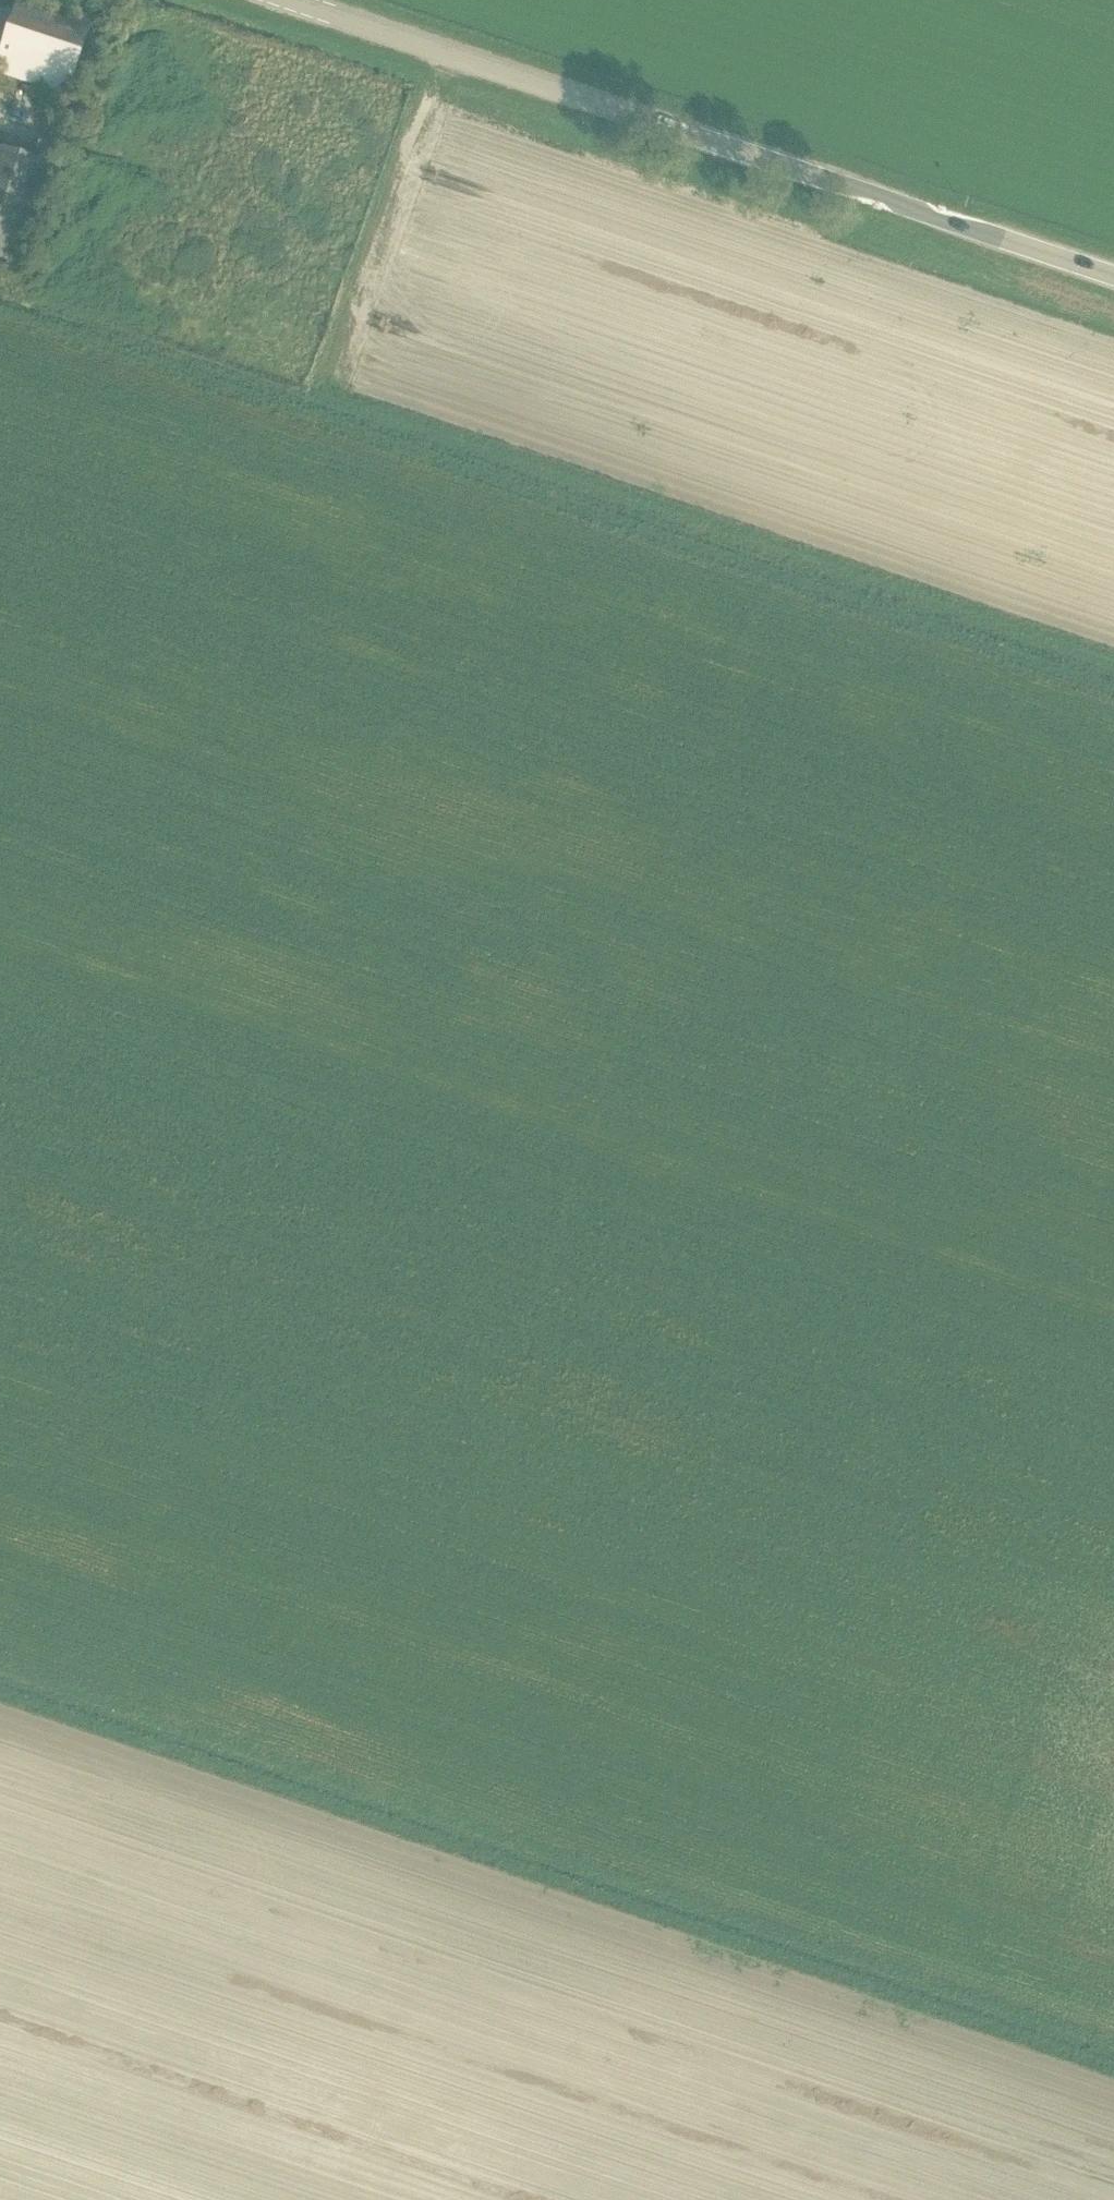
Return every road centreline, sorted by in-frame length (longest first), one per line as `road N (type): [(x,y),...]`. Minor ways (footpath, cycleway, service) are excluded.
road 1 (unclassified): [(1113,275),(299,0)]

